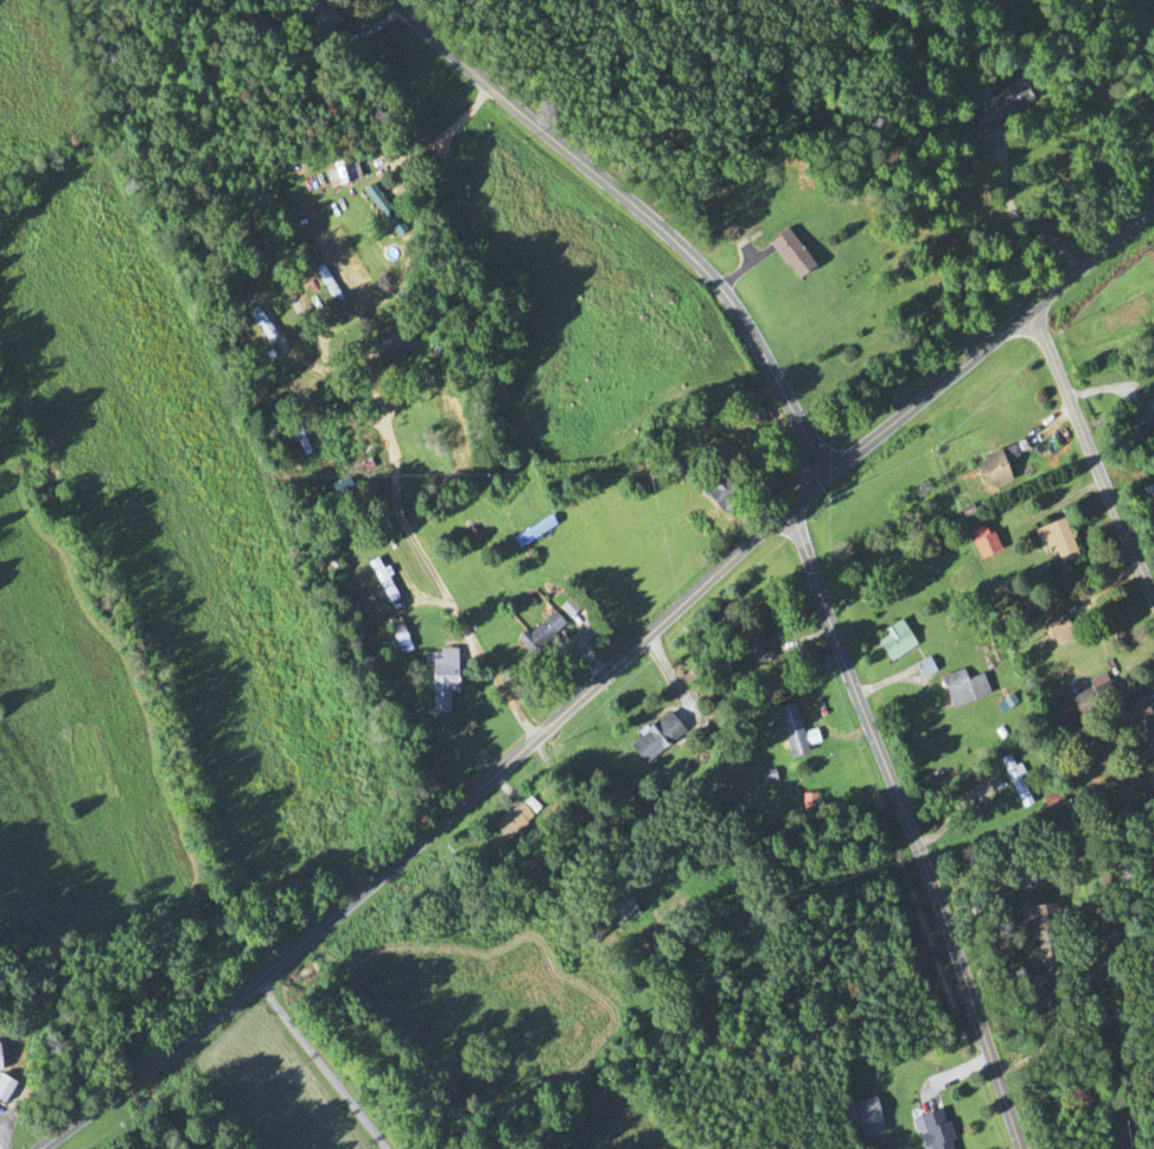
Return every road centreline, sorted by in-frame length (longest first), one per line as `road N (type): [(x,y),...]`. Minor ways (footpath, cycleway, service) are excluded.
road 1 (residential): [(1153,205),(827,475),(343,906),(34,1148)]
road 2 (residential): [(786,511),(1019,1148)]
road 3 (residential): [(391,0),(491,96),(695,266),(726,302),(827,475)]
road 4 (residential): [(377,411),(393,502),(531,739)]
road 5 (residential): [(1026,312),(1153,599)]

